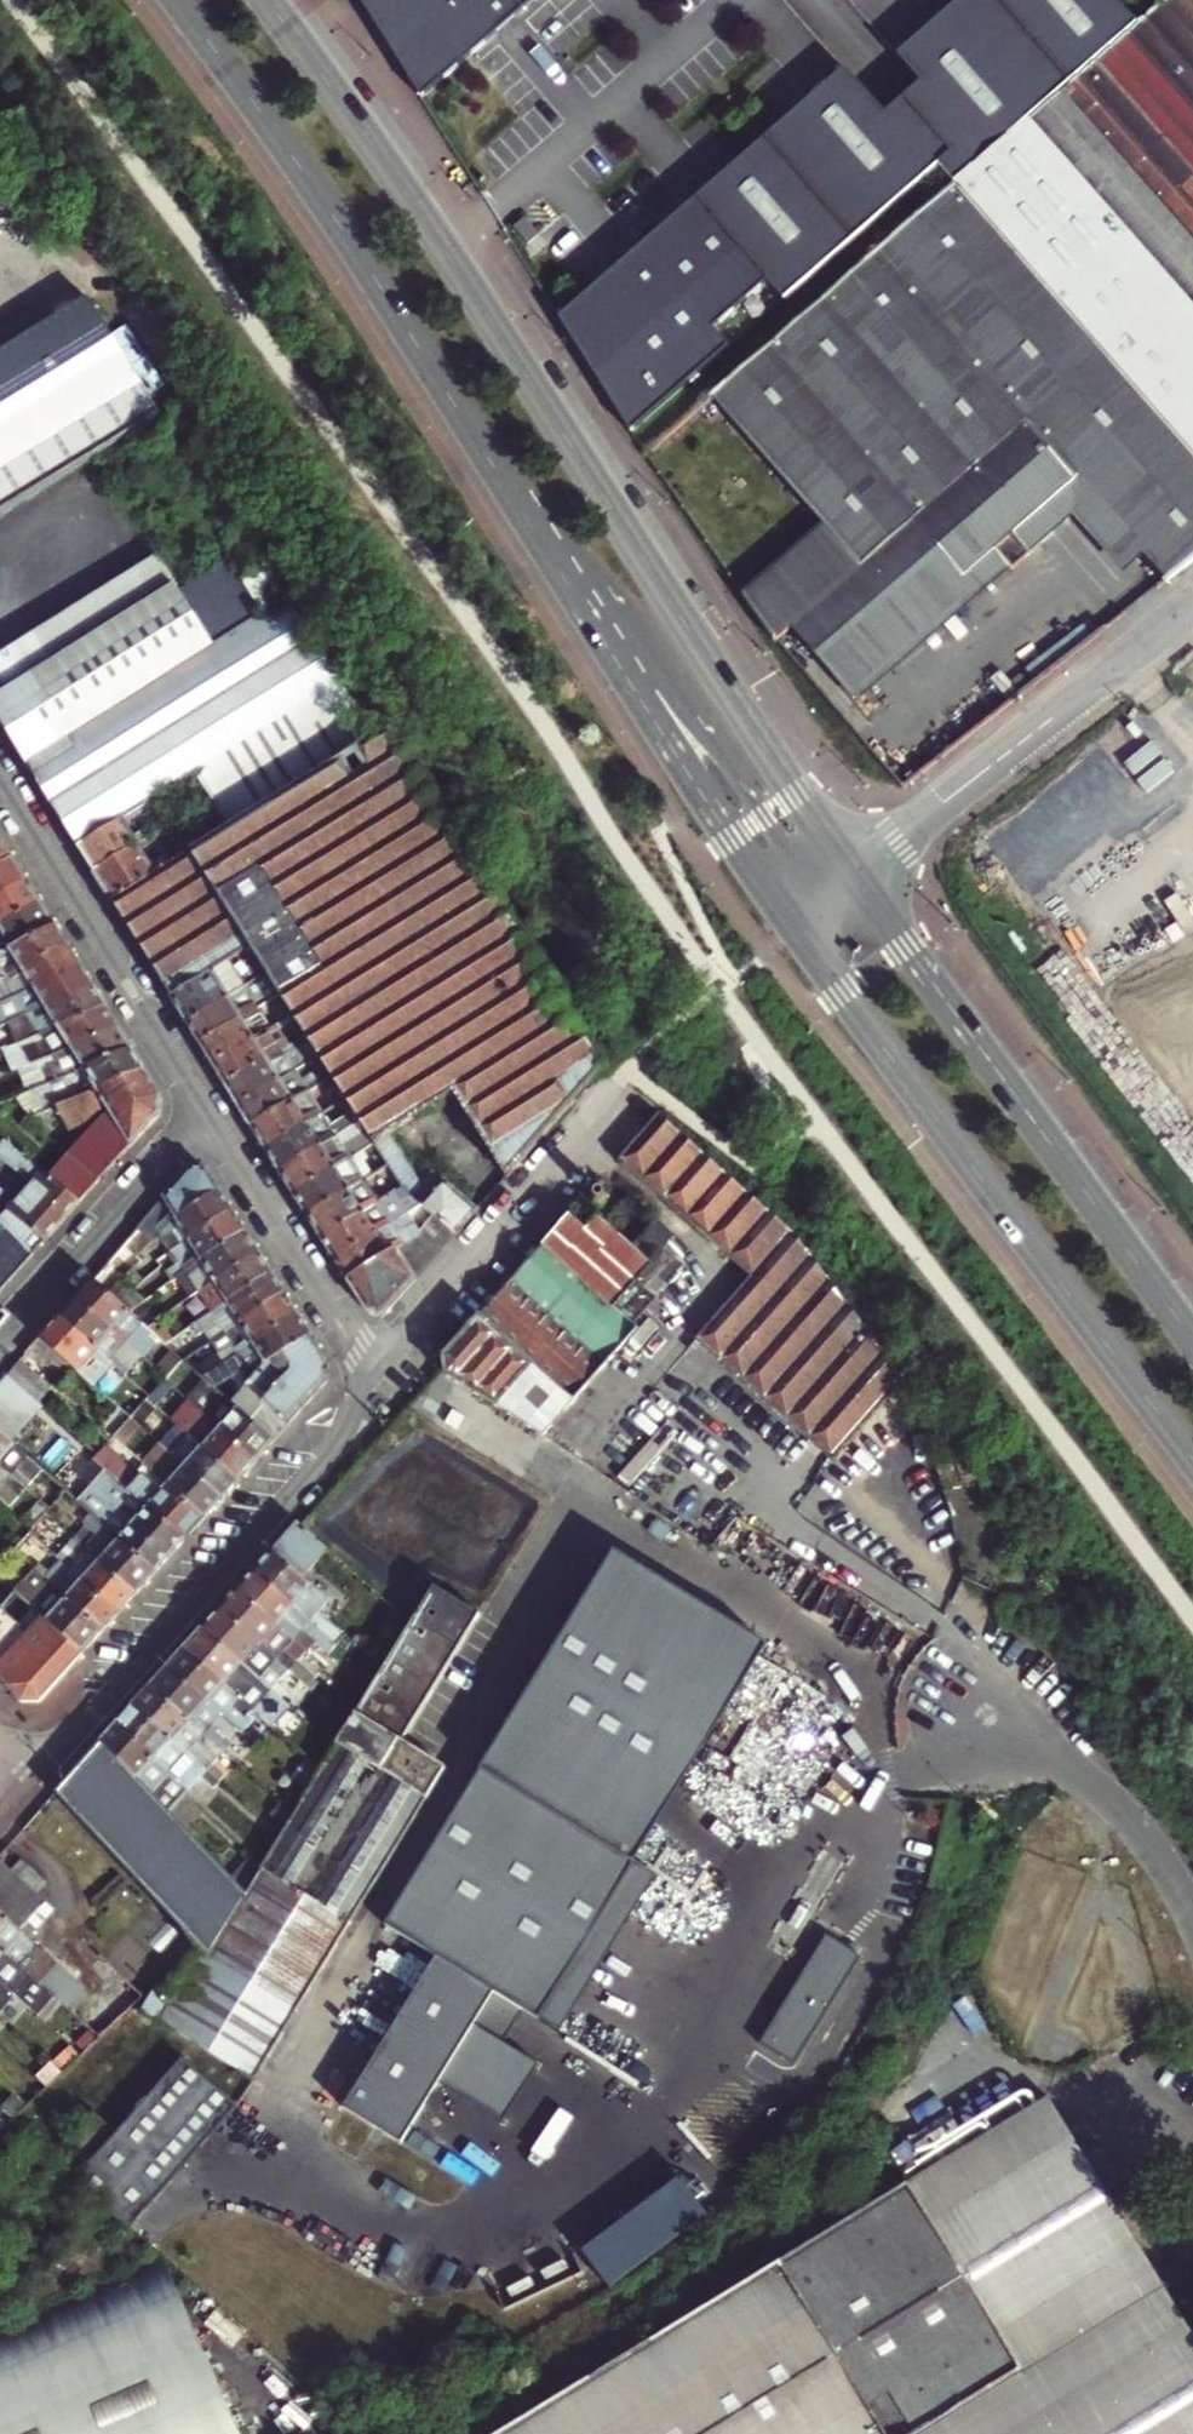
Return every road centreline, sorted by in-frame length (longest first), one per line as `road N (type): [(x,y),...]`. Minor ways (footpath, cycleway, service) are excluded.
road 1 (primary): [(180,0),(346,230),(791,923)]
road 2 (primary): [(853,873),(446,248),(267,0)]
road 3 (primary): [(791,923),(1192,1455)]
road 4 (primary): [(1192,1337),(853,873)]
road 5 (residential): [(22,1774),(110,1696),(381,1389)]
road 6 (residential): [(1192,608),(853,873)]
road 7 (residential): [(206,1112),(0,784)]
road 8 (residential): [(381,1389),(618,1087)]
road 9 (residential): [(381,1389),(206,1112)]
road 10 (residential): [(206,1112),(0,1346)]
road 11 (unclassified): [(1192,1918),(1119,1807),(1076,1769),(988,1714)]

